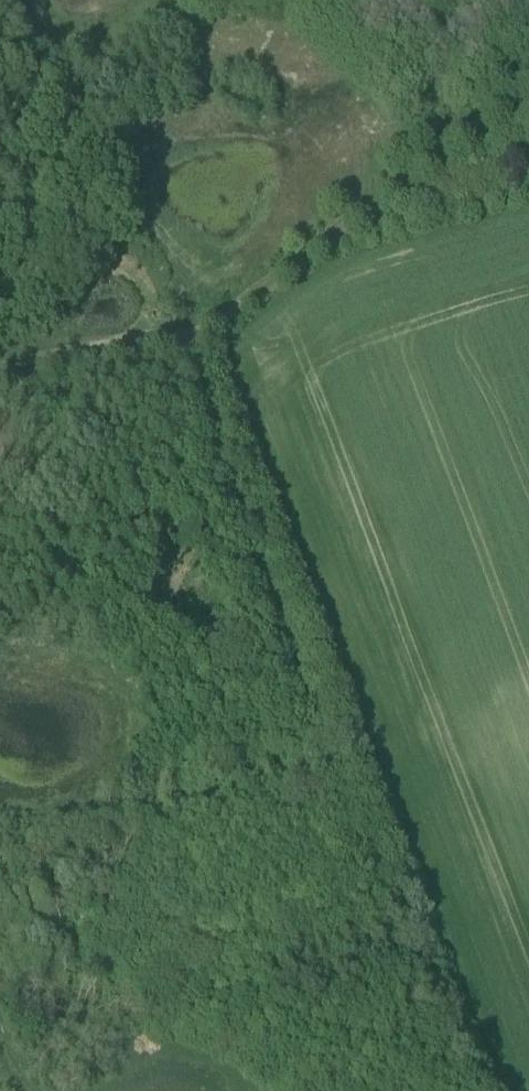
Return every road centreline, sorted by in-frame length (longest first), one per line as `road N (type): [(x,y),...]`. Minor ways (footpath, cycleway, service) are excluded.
road 1 (track): [(528,82),(216,329),(0,375)]
road 2 (track): [(363,214),(528,172)]

